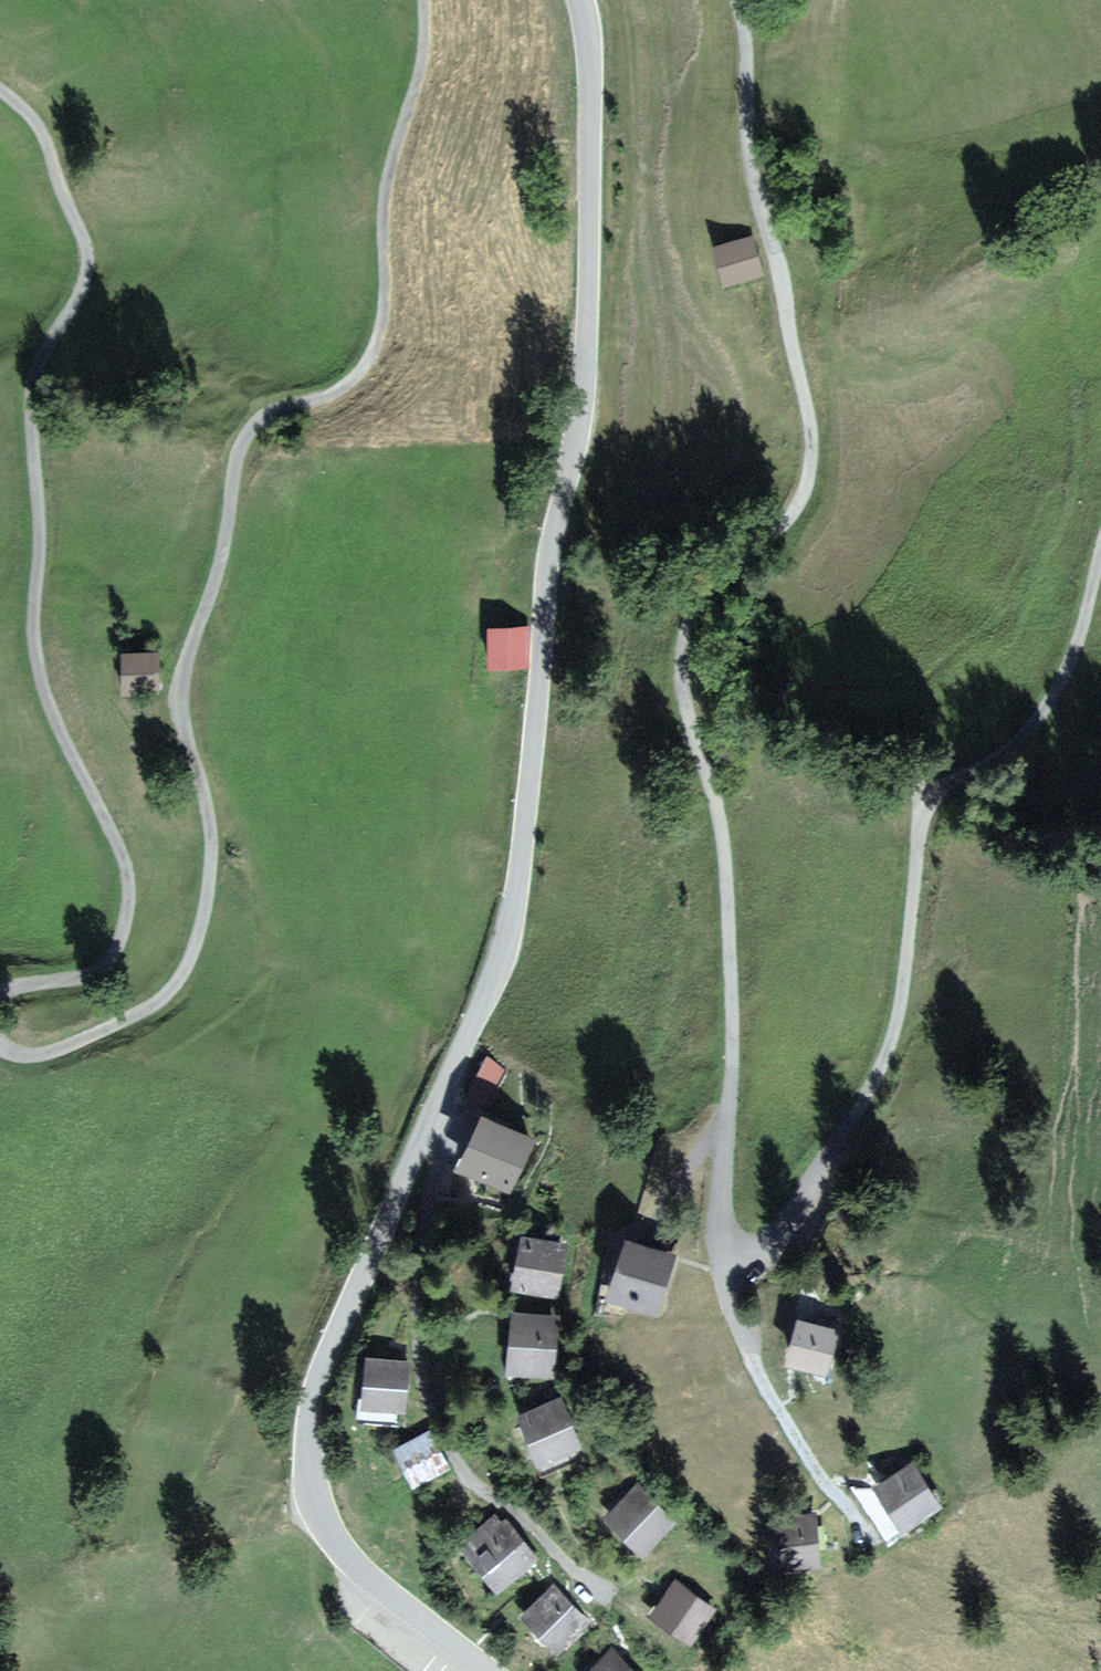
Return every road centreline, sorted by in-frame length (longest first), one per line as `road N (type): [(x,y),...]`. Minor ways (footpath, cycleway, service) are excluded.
road 1 (track): [(1100,549),(1071,653),(1005,730),(941,769),(924,813),(891,1054),(747,1274),(728,1286),(712,1278),(710,1252),(734,1073),(728,864),(684,687),(685,646),(693,617),(798,509),(811,473),(813,430),(752,153),(739,0)]
road 2 (tertiary): [(582,0),(592,63),(585,398),(551,548),(514,914),(449,1087),(326,1354),(310,1435),(321,1513),(338,1543),(370,1580),(486,1670)]
road 3 (track): [(424,0),(422,67),(386,185),(385,312),(376,352),(335,396),(268,415),(250,430),(219,572),(185,669),(179,713),(213,852),(187,971),(161,1004),(62,1052),(26,1058),(0,1045)]
road 4 (track): [(0,997),(110,964),(130,889),(120,844),(44,693),(33,636),(42,527),(31,395),(74,306),(88,254),(37,122),(0,90)]
road 5 (track): [(728,1286),(743,1339),(833,1484)]

